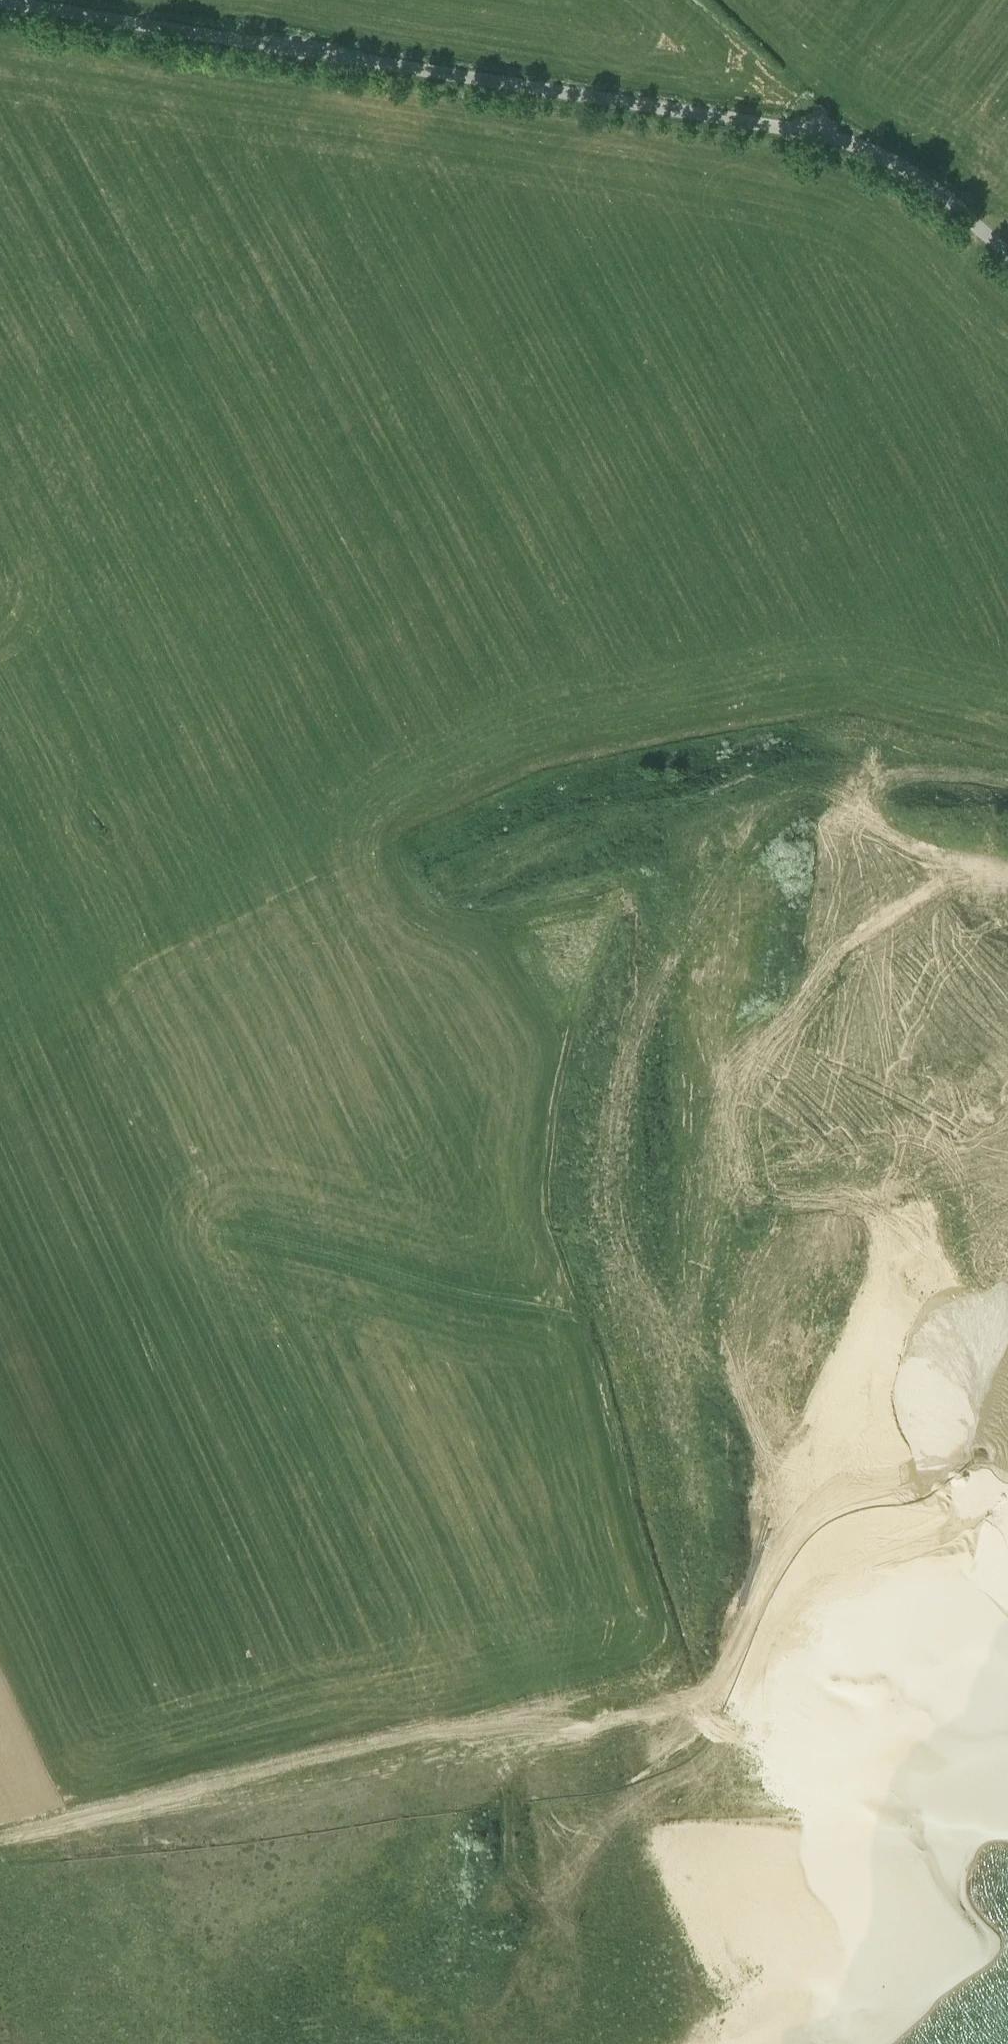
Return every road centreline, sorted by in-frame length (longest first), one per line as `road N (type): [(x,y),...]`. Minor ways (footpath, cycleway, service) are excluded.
road 1 (unclassified): [(1007,262),(924,184),(844,145),(0,7)]

